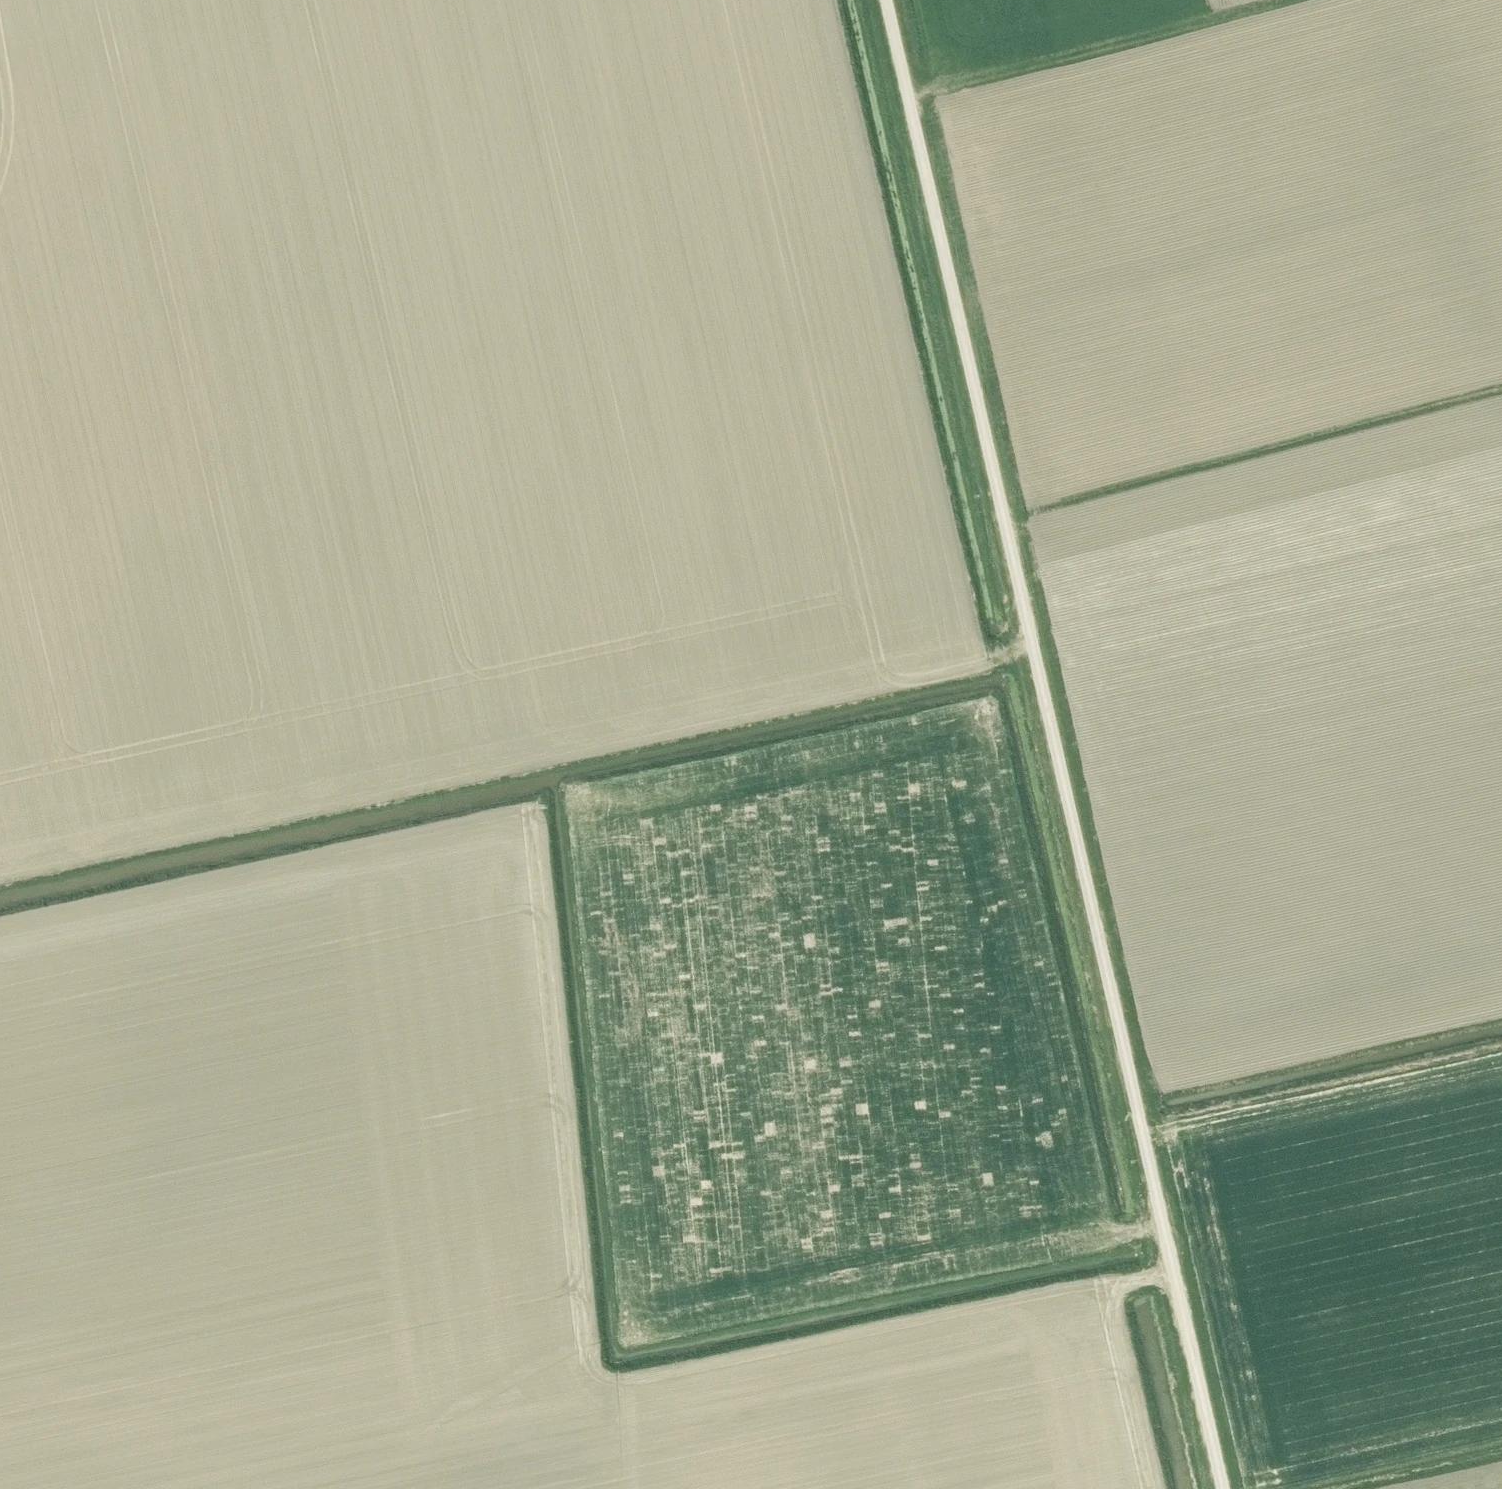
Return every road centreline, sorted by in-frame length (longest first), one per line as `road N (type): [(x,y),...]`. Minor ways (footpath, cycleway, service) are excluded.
road 1 (unclassified): [(1223,1488),(887,0)]

